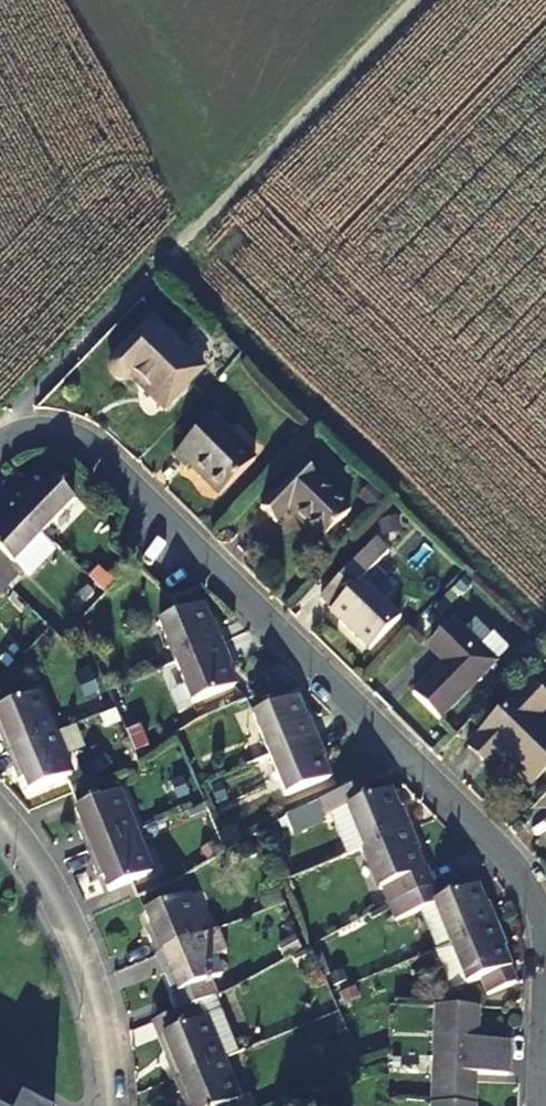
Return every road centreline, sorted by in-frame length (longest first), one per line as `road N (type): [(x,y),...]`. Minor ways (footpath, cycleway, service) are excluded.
road 1 (residential): [(545,928),(528,877),(314,659),(73,433),(25,436),(0,460)]
road 2 (track): [(424,0),(155,274)]
road 3 (residential): [(112,1105),(102,1011),(59,901),(0,815)]

